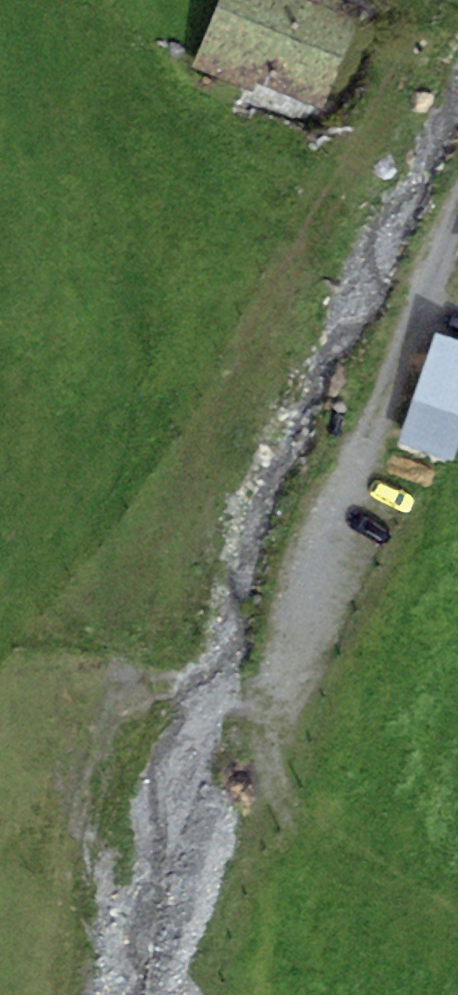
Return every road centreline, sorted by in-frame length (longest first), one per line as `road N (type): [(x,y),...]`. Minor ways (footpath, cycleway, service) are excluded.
road 1 (track): [(457,16),(422,51),(250,361),(87,812),(65,994)]
road 2 (track): [(457,233),(295,638)]

